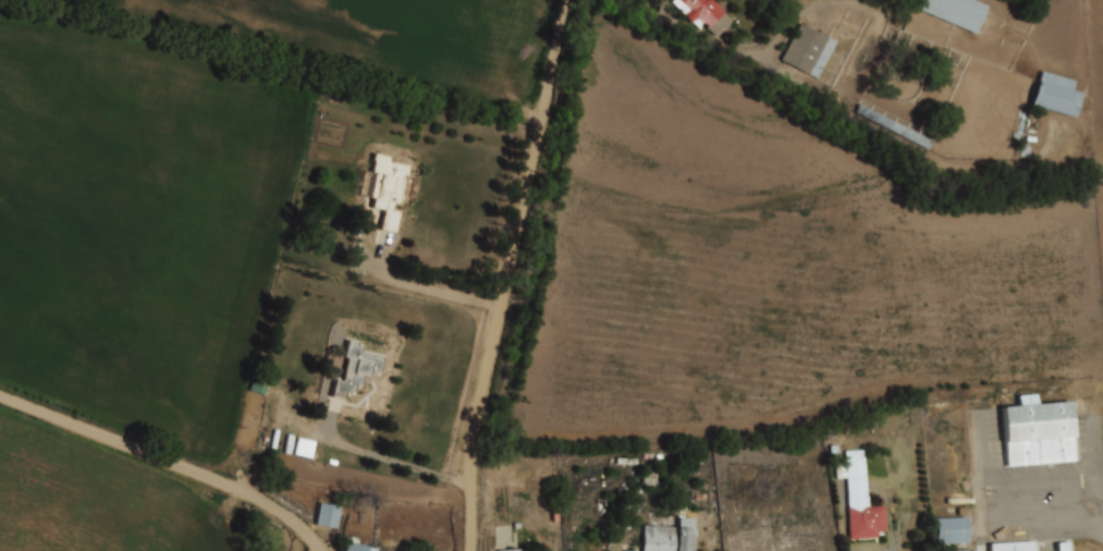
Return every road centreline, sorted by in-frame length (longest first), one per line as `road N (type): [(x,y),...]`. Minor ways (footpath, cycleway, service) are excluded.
road 1 (residential): [(472,550),(483,390),(568,0)]
road 2 (residential): [(324,550),(302,525),(234,483),(0,396)]

